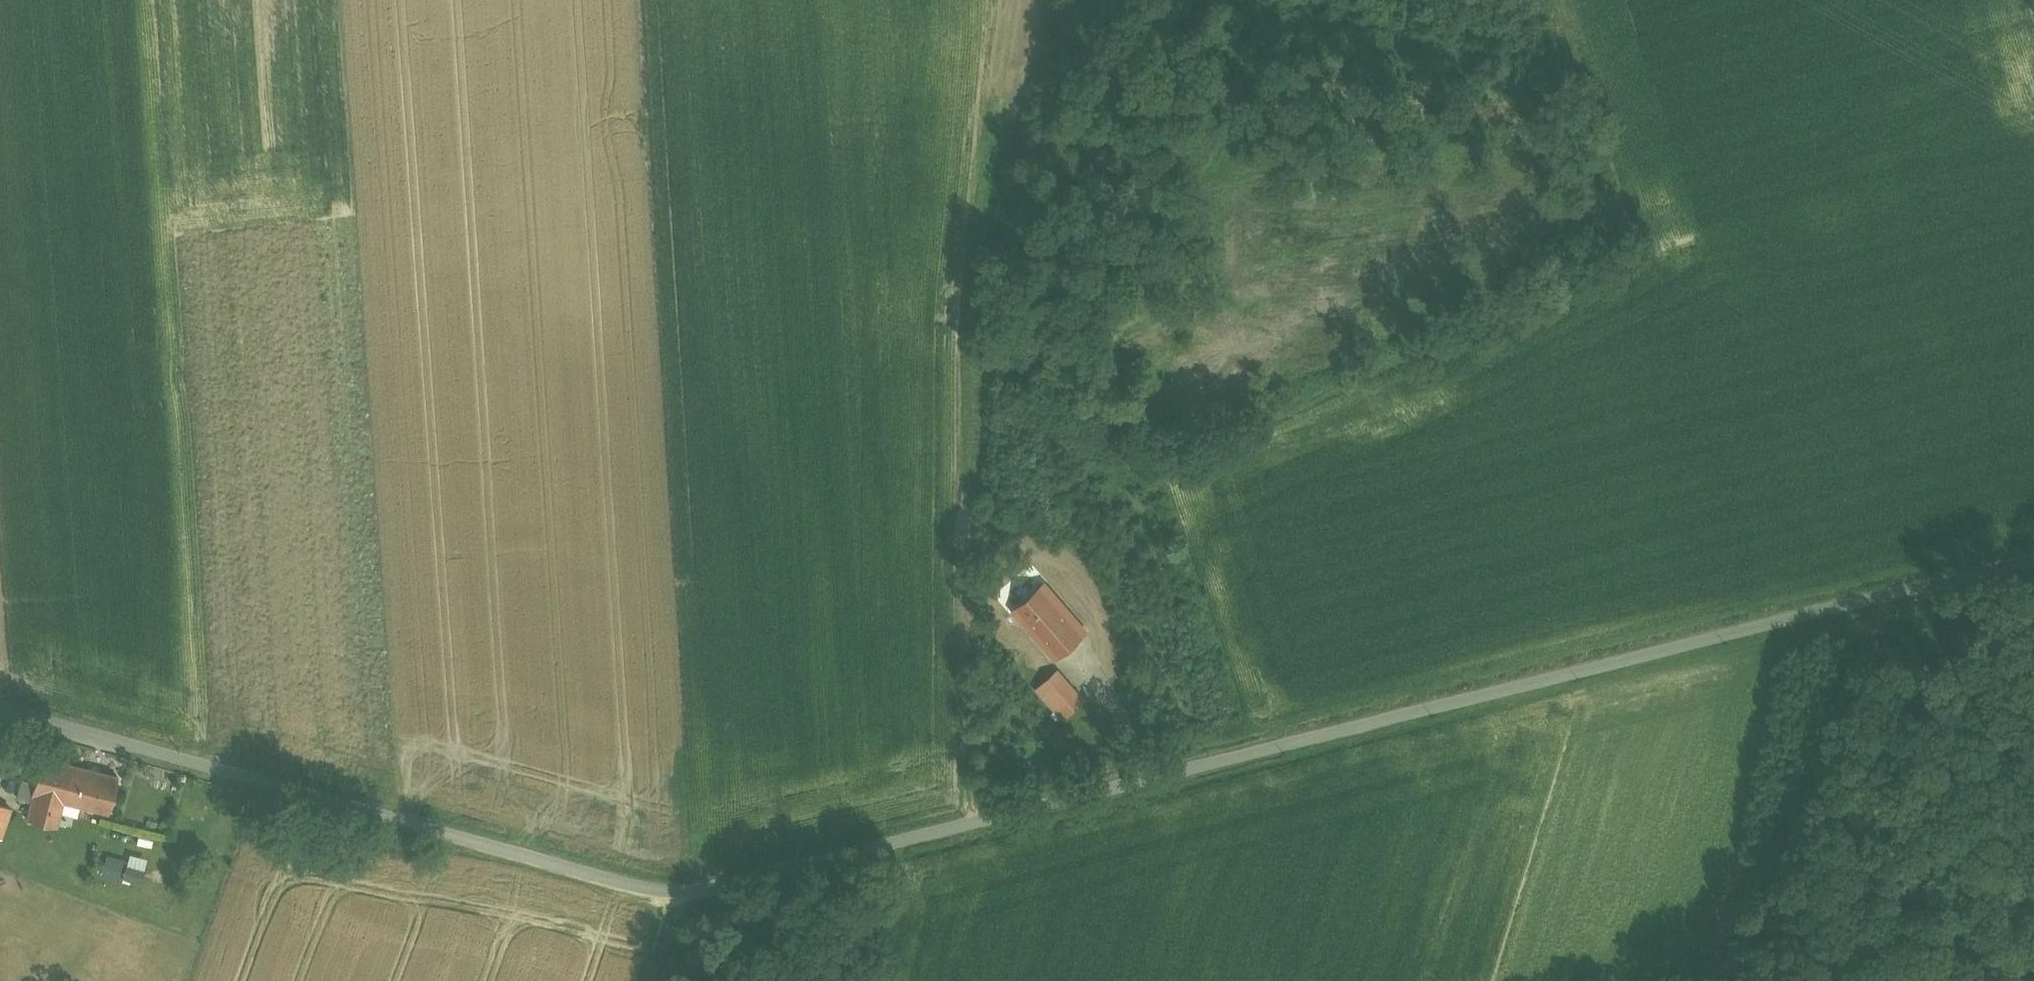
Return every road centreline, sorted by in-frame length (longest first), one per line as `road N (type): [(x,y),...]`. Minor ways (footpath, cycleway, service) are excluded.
road 1 (unclassified): [(0,704),(644,888),(741,886),(2033,561)]

